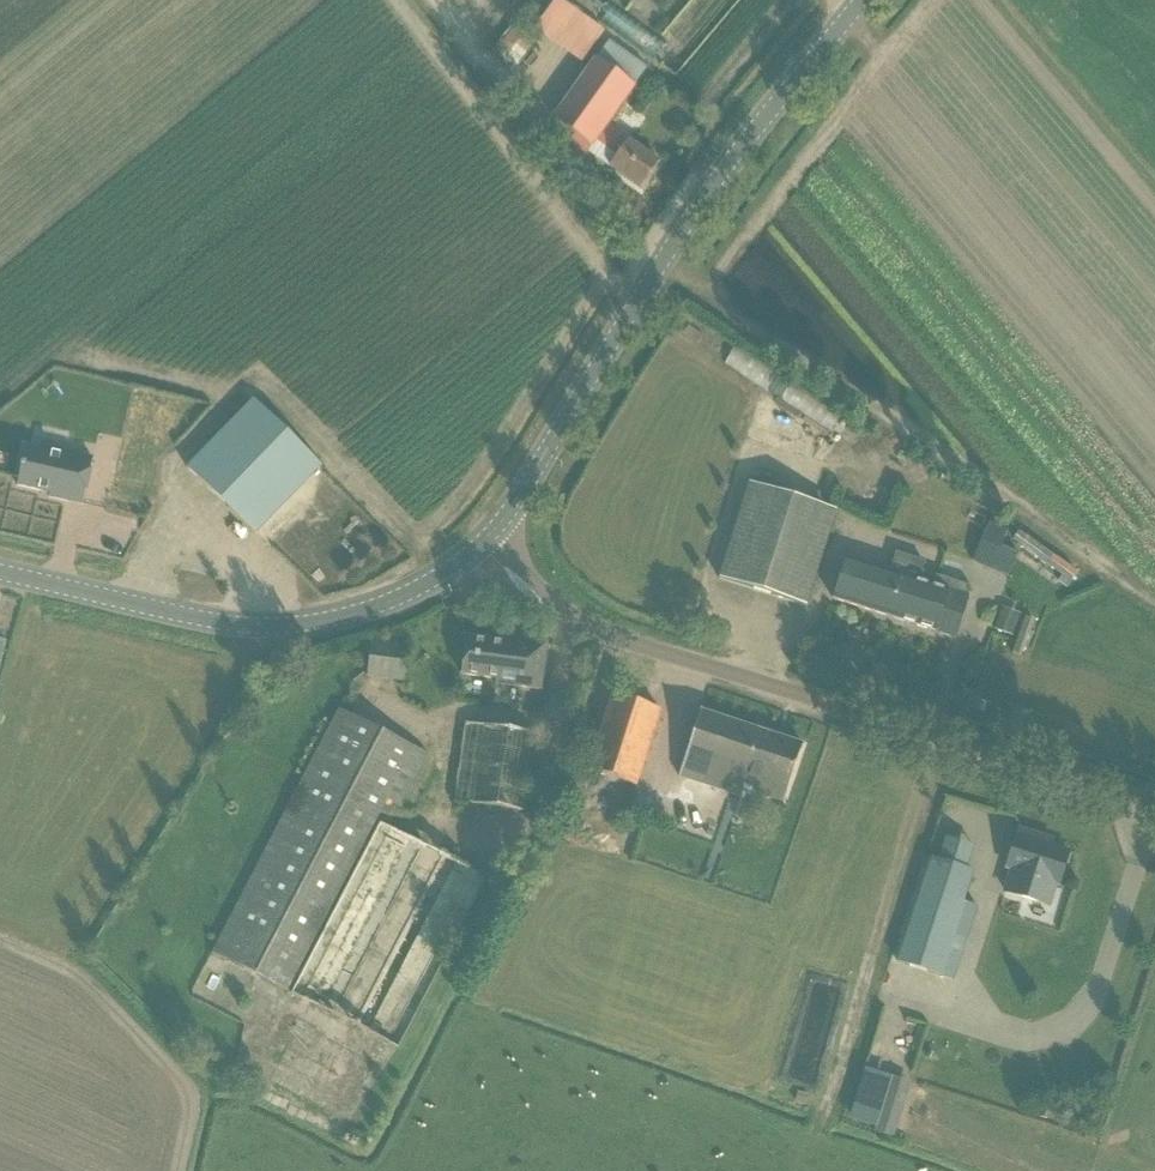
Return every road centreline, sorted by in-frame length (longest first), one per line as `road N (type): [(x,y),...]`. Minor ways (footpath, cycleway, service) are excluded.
road 1 (unclassified): [(1154,797),(583,627),(531,595),(484,548)]
road 2 (unclassified): [(484,548),(726,171),(864,0)]
road 3 (unclassified): [(484,548),(369,610),(292,626),(0,562)]

